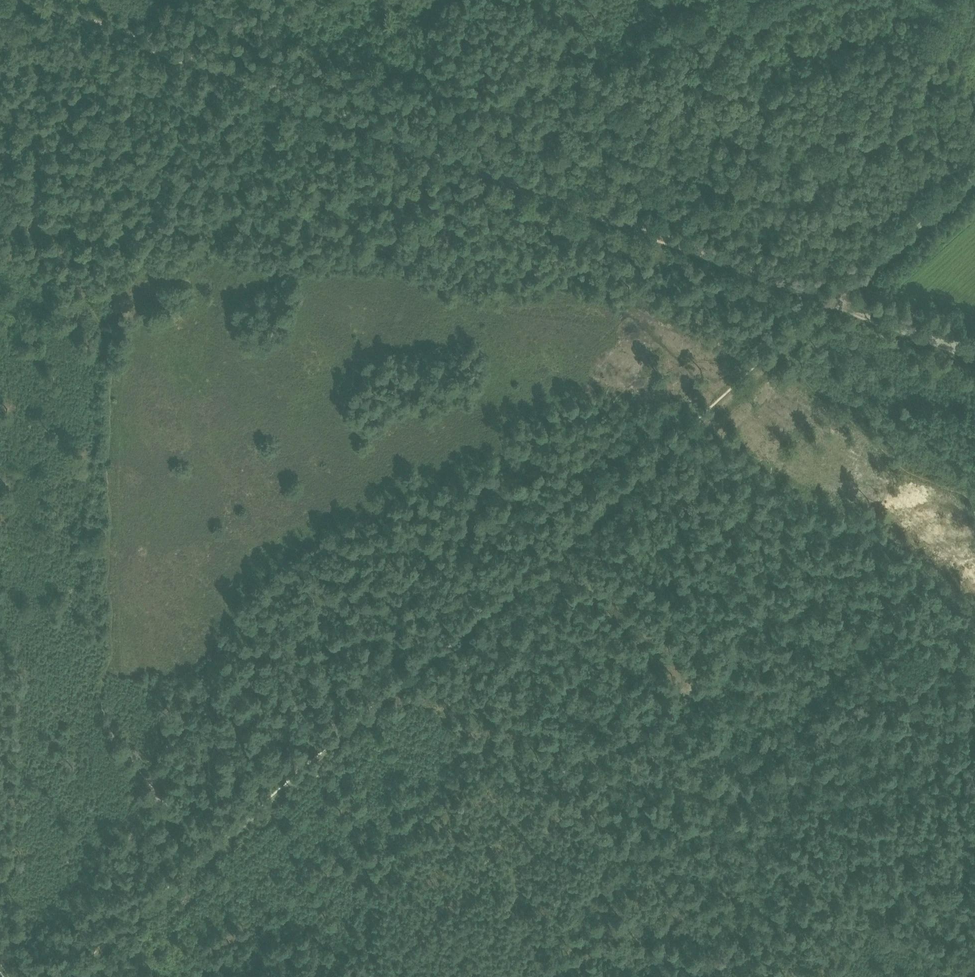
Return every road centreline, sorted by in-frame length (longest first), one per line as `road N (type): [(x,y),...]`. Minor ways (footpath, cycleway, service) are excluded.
road 1 (track): [(835,301),(76,976)]
road 2 (track): [(835,301),(37,0)]
road 3 (track): [(749,0),(400,138)]
road 4 (track): [(974,177),(835,301)]
road 5 (track): [(974,354),(835,301)]

